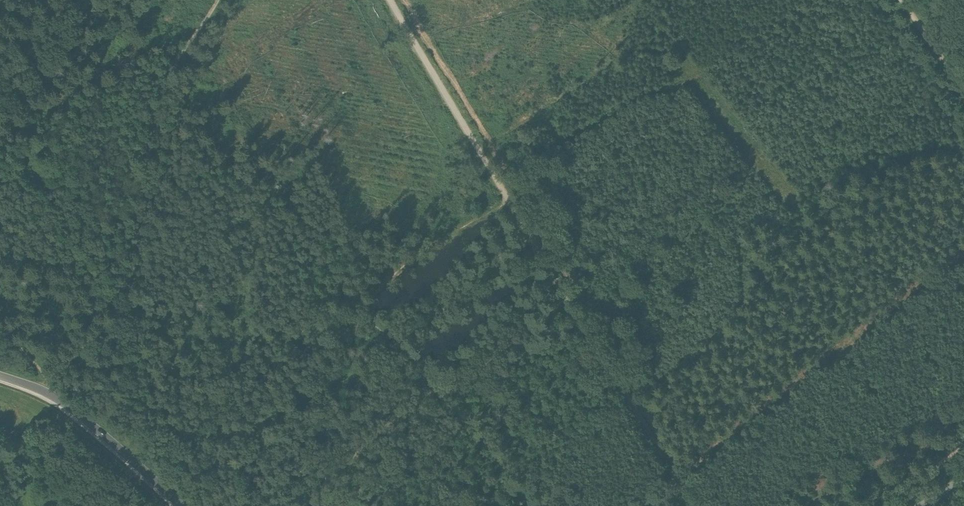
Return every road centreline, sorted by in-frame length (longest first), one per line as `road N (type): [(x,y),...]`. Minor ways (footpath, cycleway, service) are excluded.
road 1 (track): [(219,0),(174,64),(154,110),(128,303),(46,376)]
road 2 (track): [(692,505),(518,220)]
road 3 (track): [(123,453),(249,430),(376,364)]
road 4 (track): [(518,220),(389,0)]
road 5 (residential): [(0,376),(41,389),(85,418),(178,505)]

